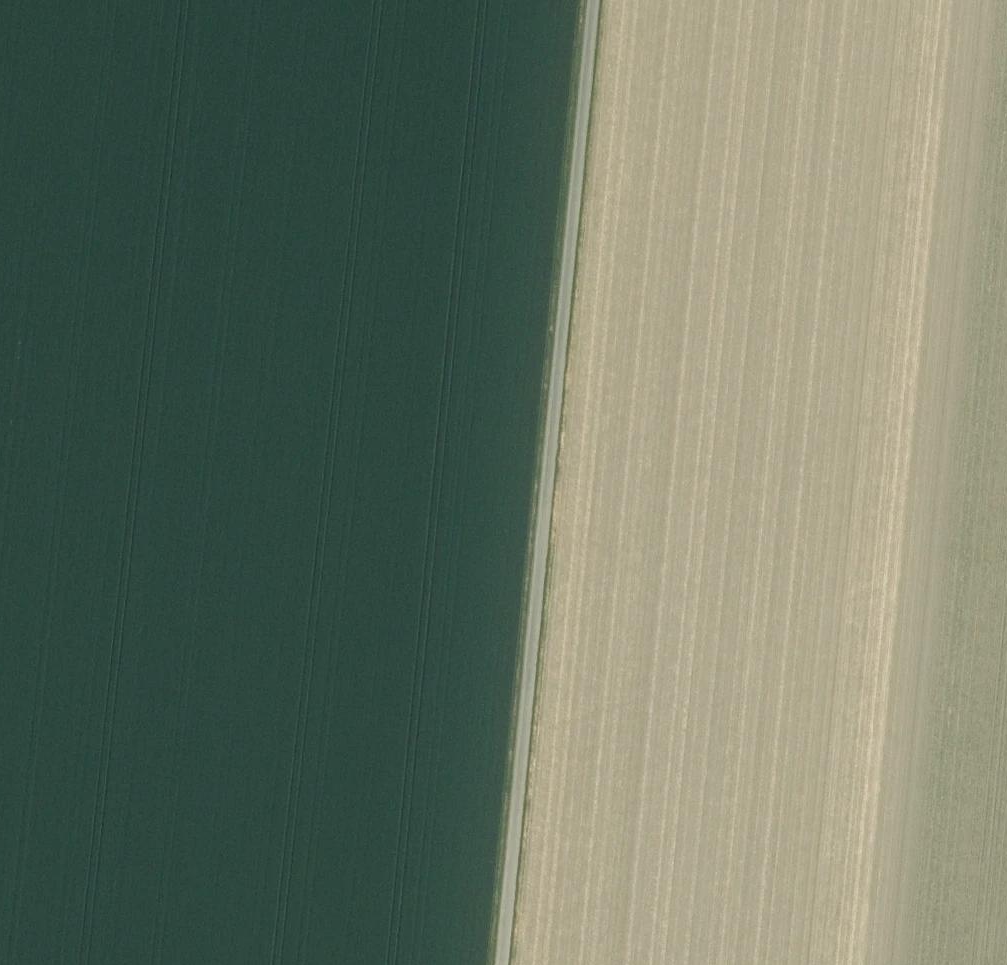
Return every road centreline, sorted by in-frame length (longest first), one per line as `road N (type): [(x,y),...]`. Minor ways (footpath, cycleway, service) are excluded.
road 1 (unclassified): [(504,964),(594,0)]

